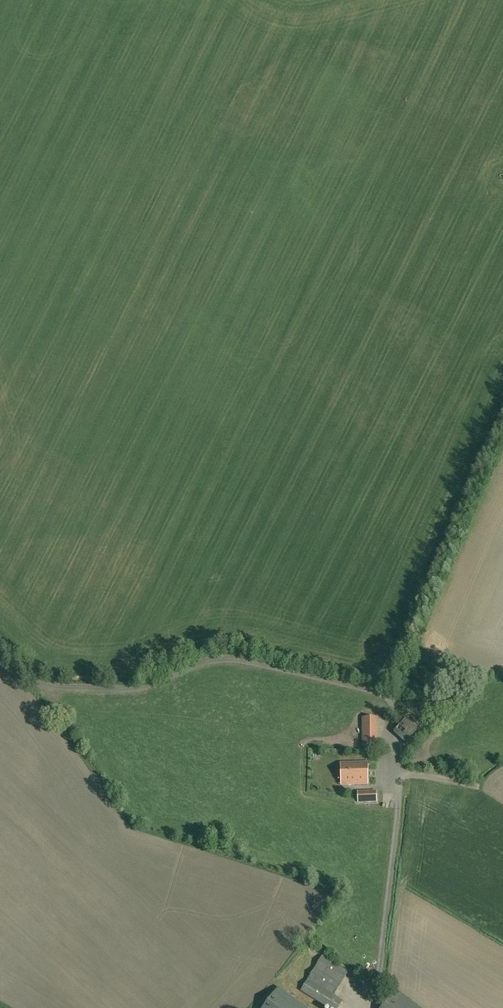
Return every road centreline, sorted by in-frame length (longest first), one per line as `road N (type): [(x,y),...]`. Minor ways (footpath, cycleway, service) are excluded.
road 1 (unclassified): [(385,697),(228,660),(130,690),(46,689),(0,650)]

